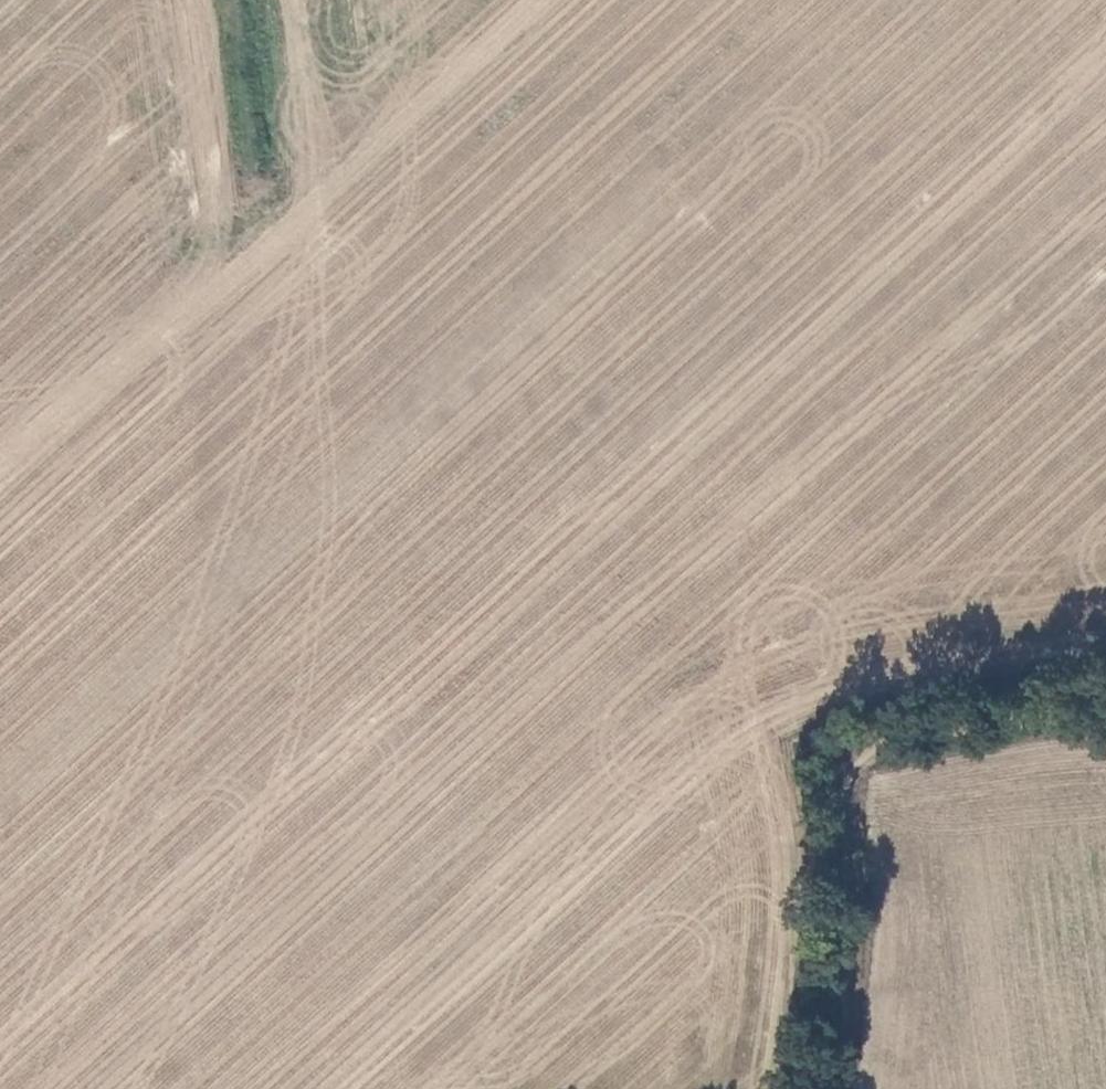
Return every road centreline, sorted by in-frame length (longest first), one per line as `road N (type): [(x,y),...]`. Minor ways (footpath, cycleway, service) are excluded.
road 1 (track): [(1105,695),(849,735),(826,1088)]

